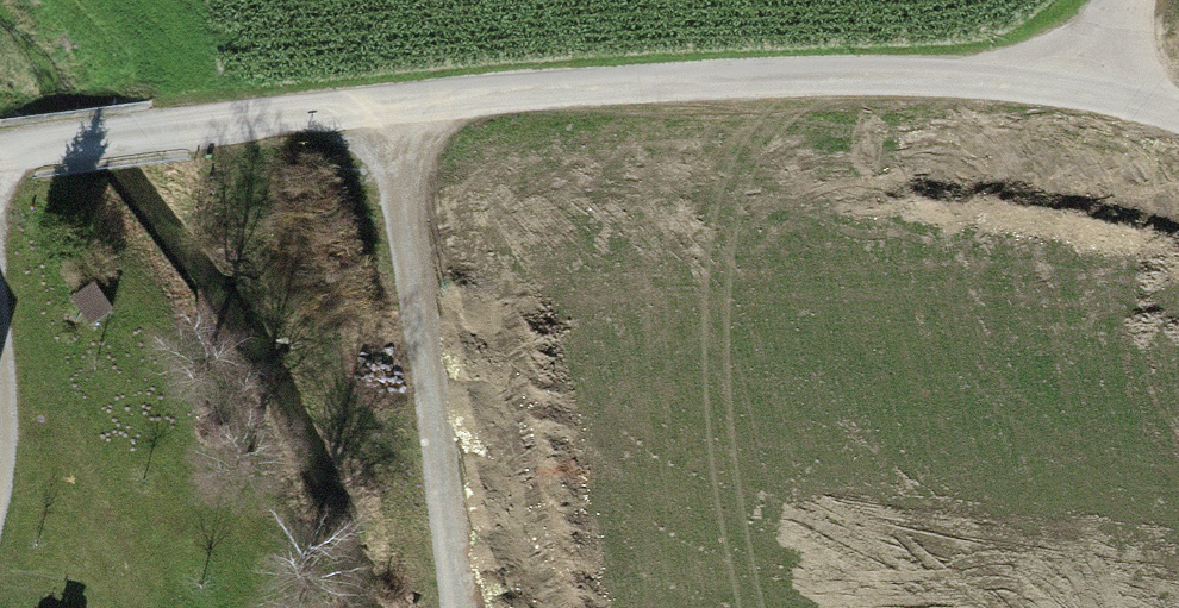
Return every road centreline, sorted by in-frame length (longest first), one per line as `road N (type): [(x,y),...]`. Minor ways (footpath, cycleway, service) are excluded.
road 1 (track): [(0,156),(391,96),(1044,63)]
road 2 (track): [(457,607),(391,96)]
road 3 (track): [(0,469),(11,429),(2,156)]
road 4 (track): [(1044,63),(1178,97)]

